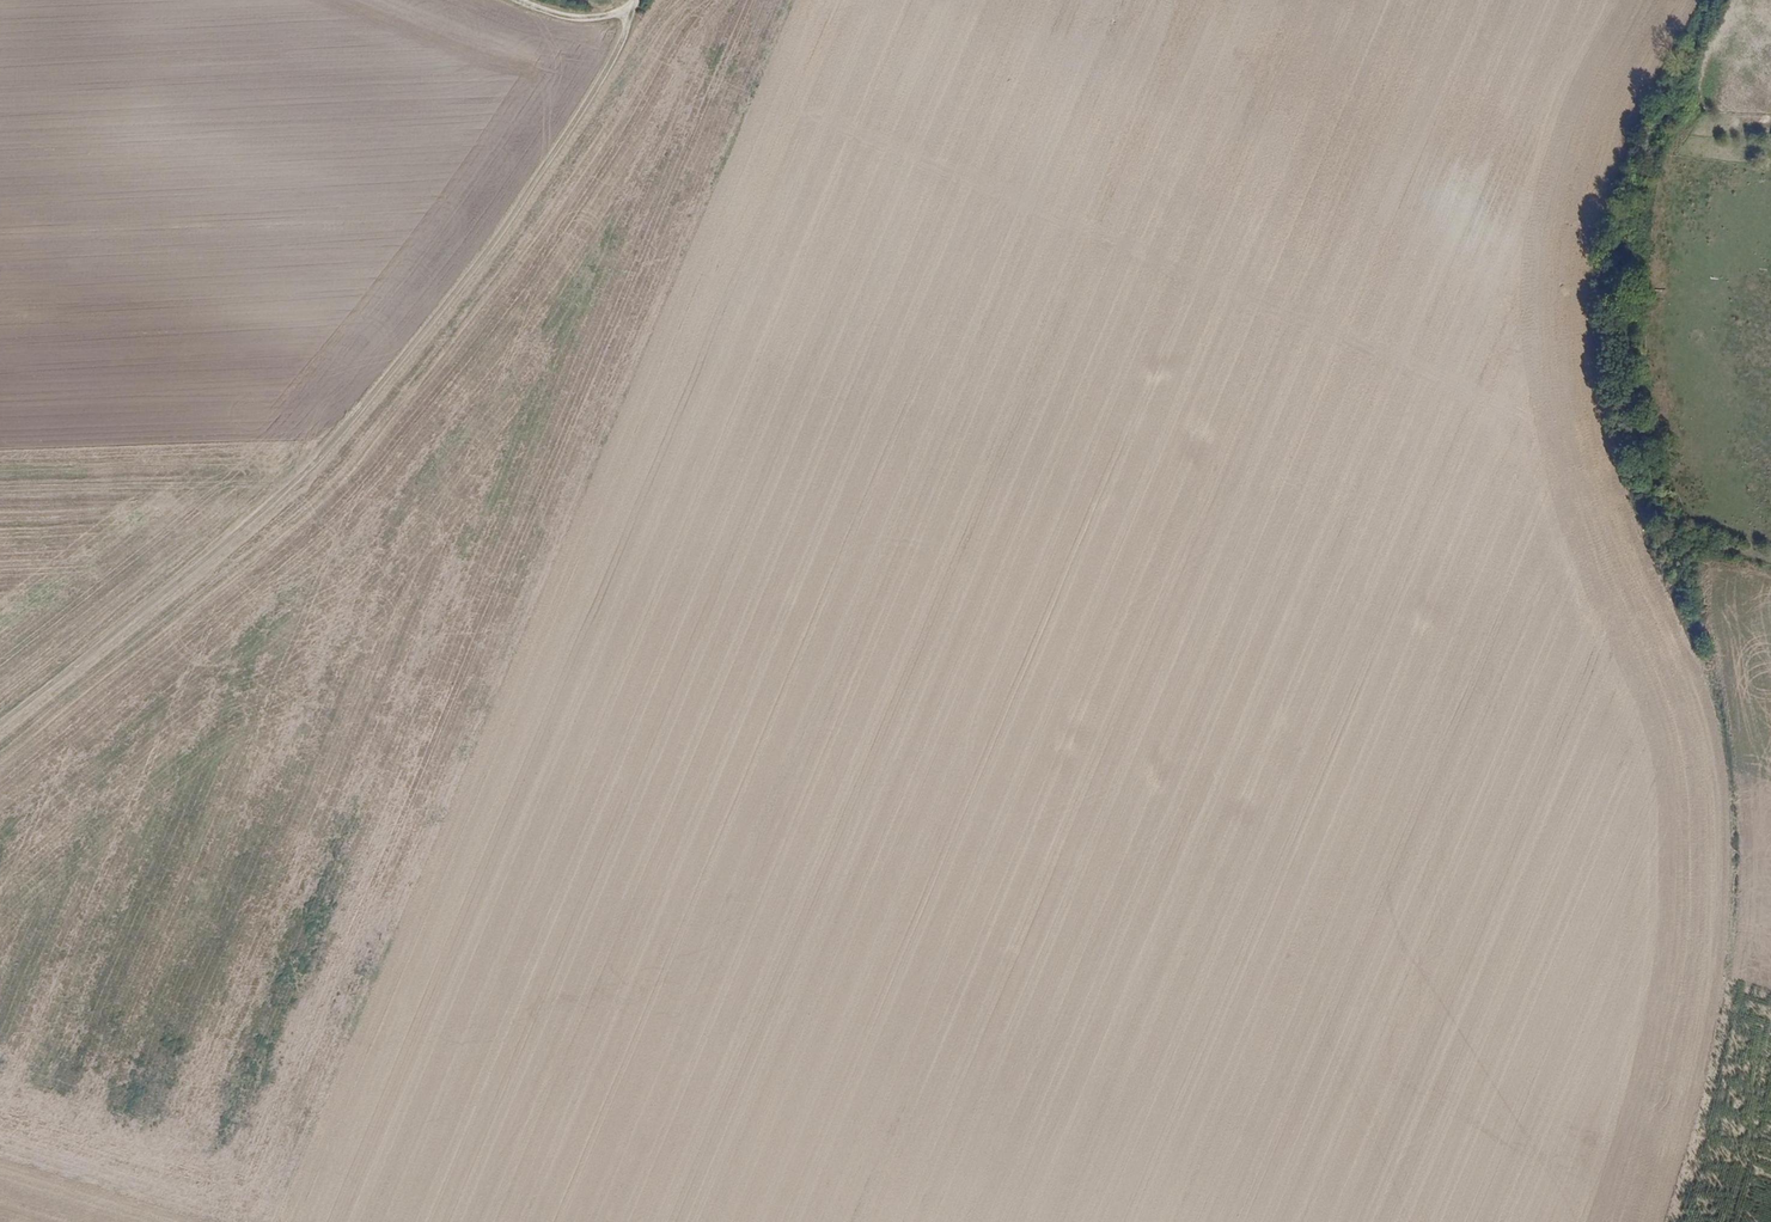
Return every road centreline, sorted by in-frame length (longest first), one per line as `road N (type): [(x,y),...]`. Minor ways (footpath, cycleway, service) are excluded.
road 1 (track): [(1668,1221),(1725,990),(1737,855),(1724,716),(1629,418),(1612,297),(1619,233),(1660,114),(1714,0)]
road 2 (track): [(637,0),(507,223),(368,397),(223,547),(0,725)]

